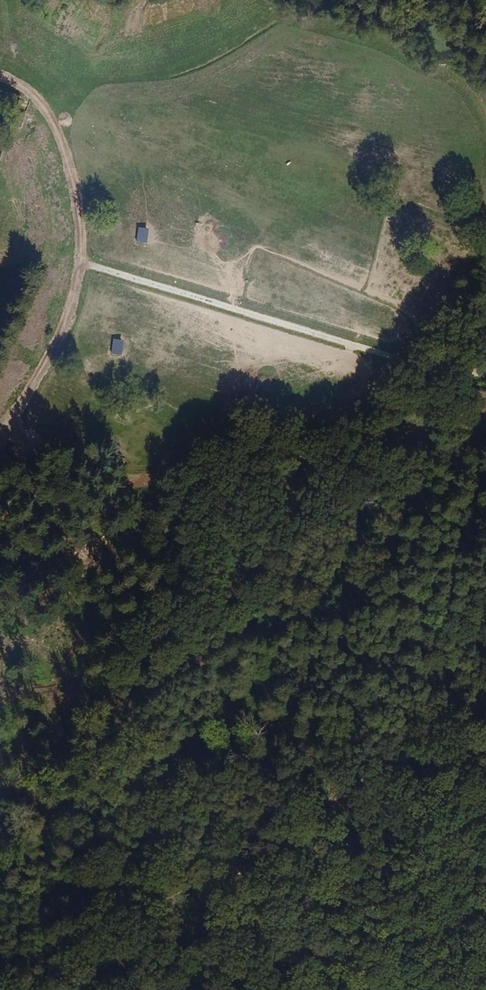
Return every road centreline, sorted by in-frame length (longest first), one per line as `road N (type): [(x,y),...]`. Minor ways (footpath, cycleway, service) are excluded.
road 1 (track): [(440,815),(345,989)]

